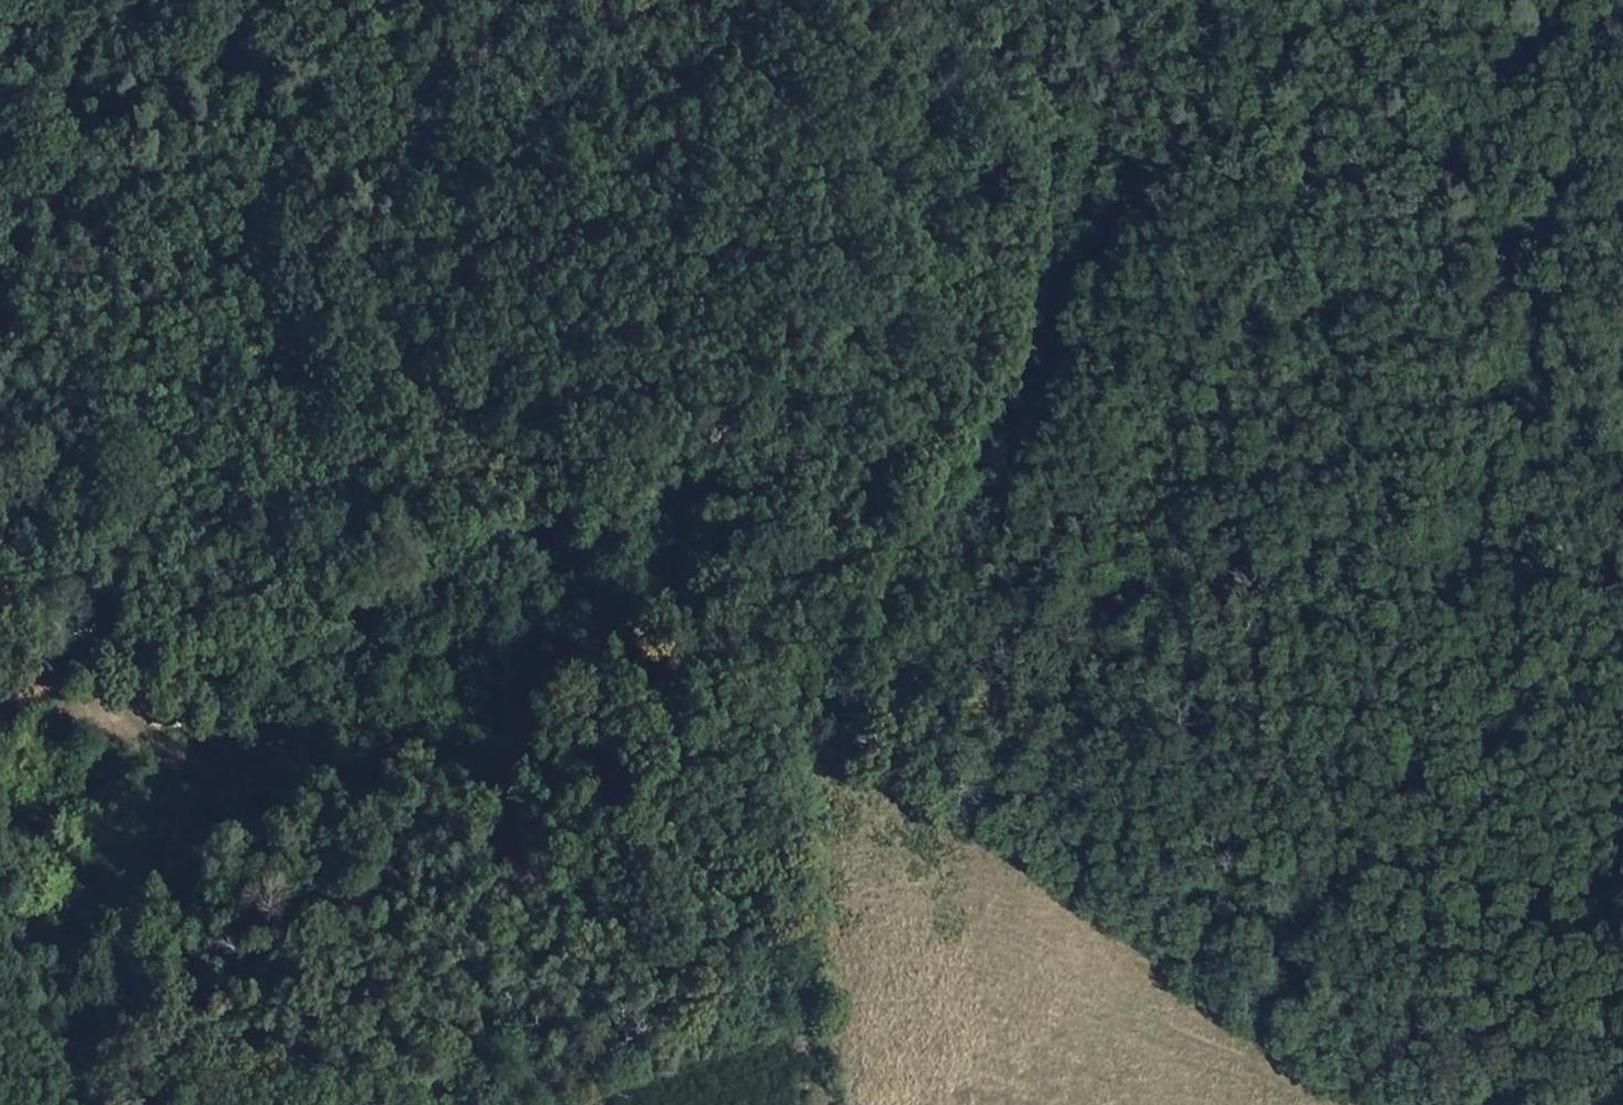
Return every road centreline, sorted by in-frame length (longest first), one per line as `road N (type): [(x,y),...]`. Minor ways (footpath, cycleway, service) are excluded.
road 1 (track): [(1622,800),(1218,611),(1040,608),(894,561),(720,567),(684,580),(506,695),(341,771),(217,771),(54,689),(0,674)]
road 2 (track): [(720,567),(607,558),(526,539),(460,541),(393,564)]

